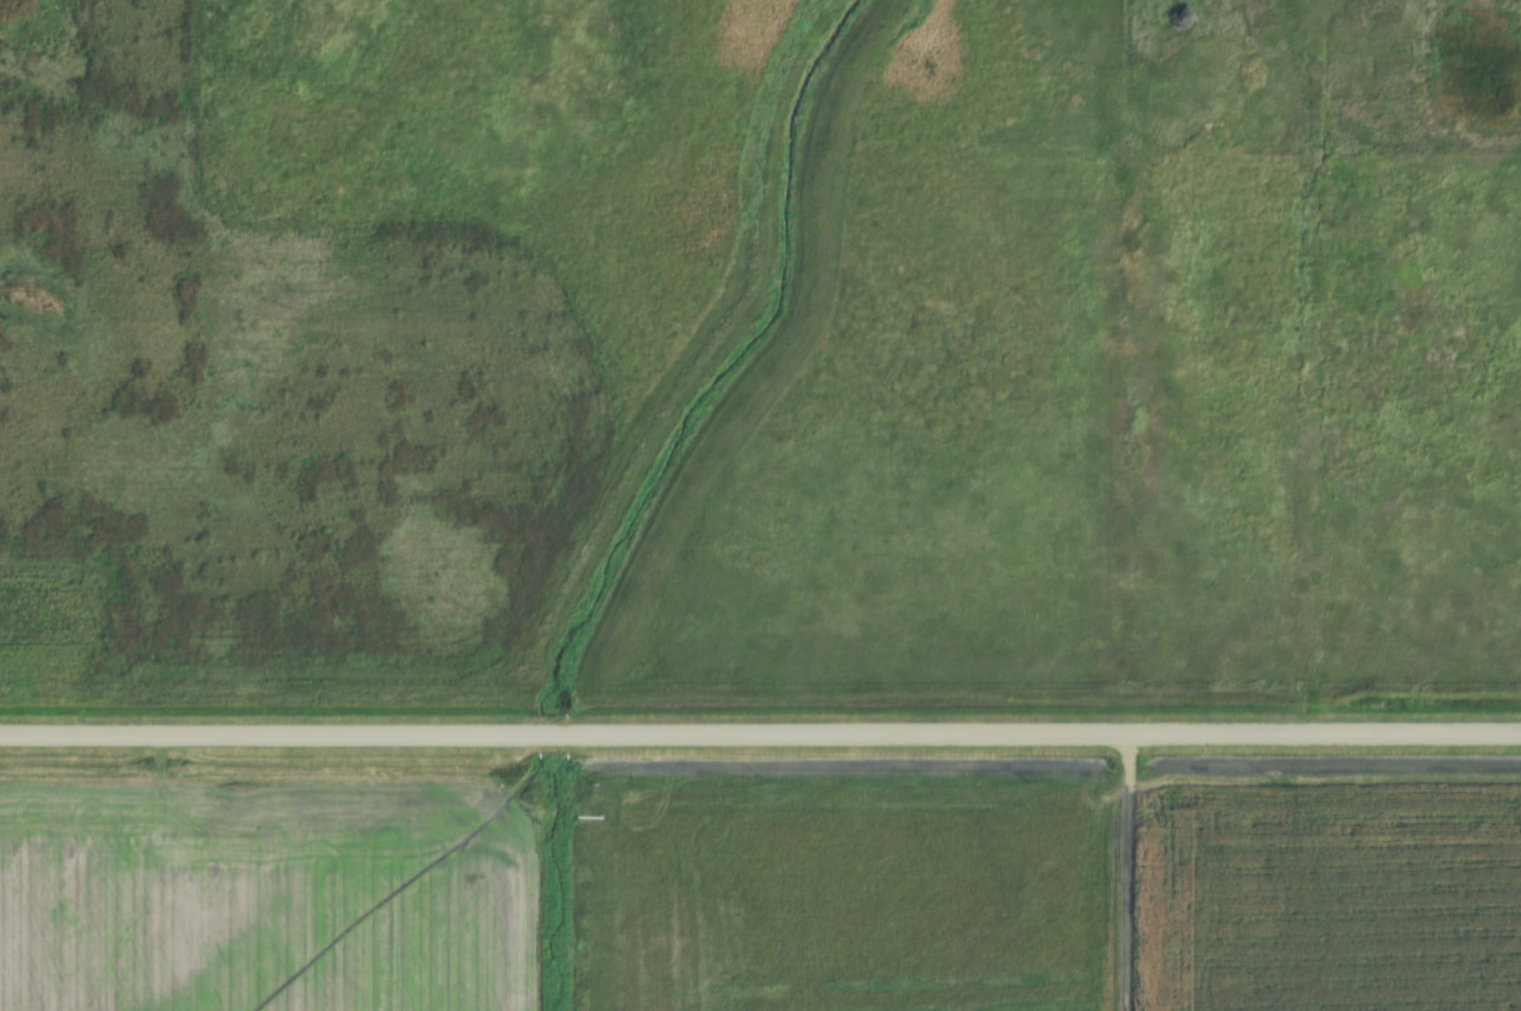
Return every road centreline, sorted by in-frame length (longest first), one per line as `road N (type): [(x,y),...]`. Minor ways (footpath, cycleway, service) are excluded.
road 1 (tertiary): [(0,743),(1520,740)]

